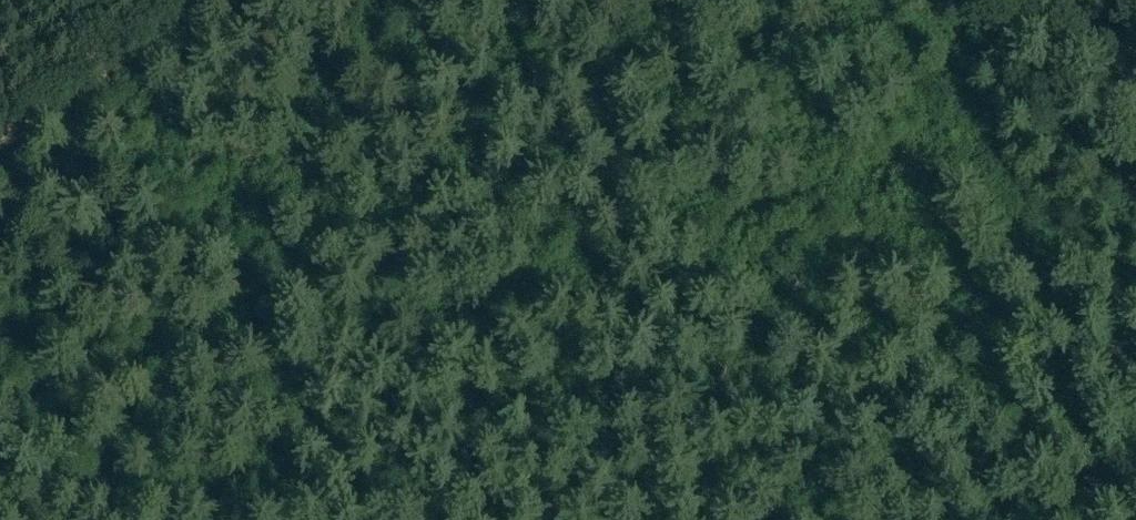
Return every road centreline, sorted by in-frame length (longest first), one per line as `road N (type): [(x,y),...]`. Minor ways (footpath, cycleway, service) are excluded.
road 1 (track): [(0,137),(203,0)]

